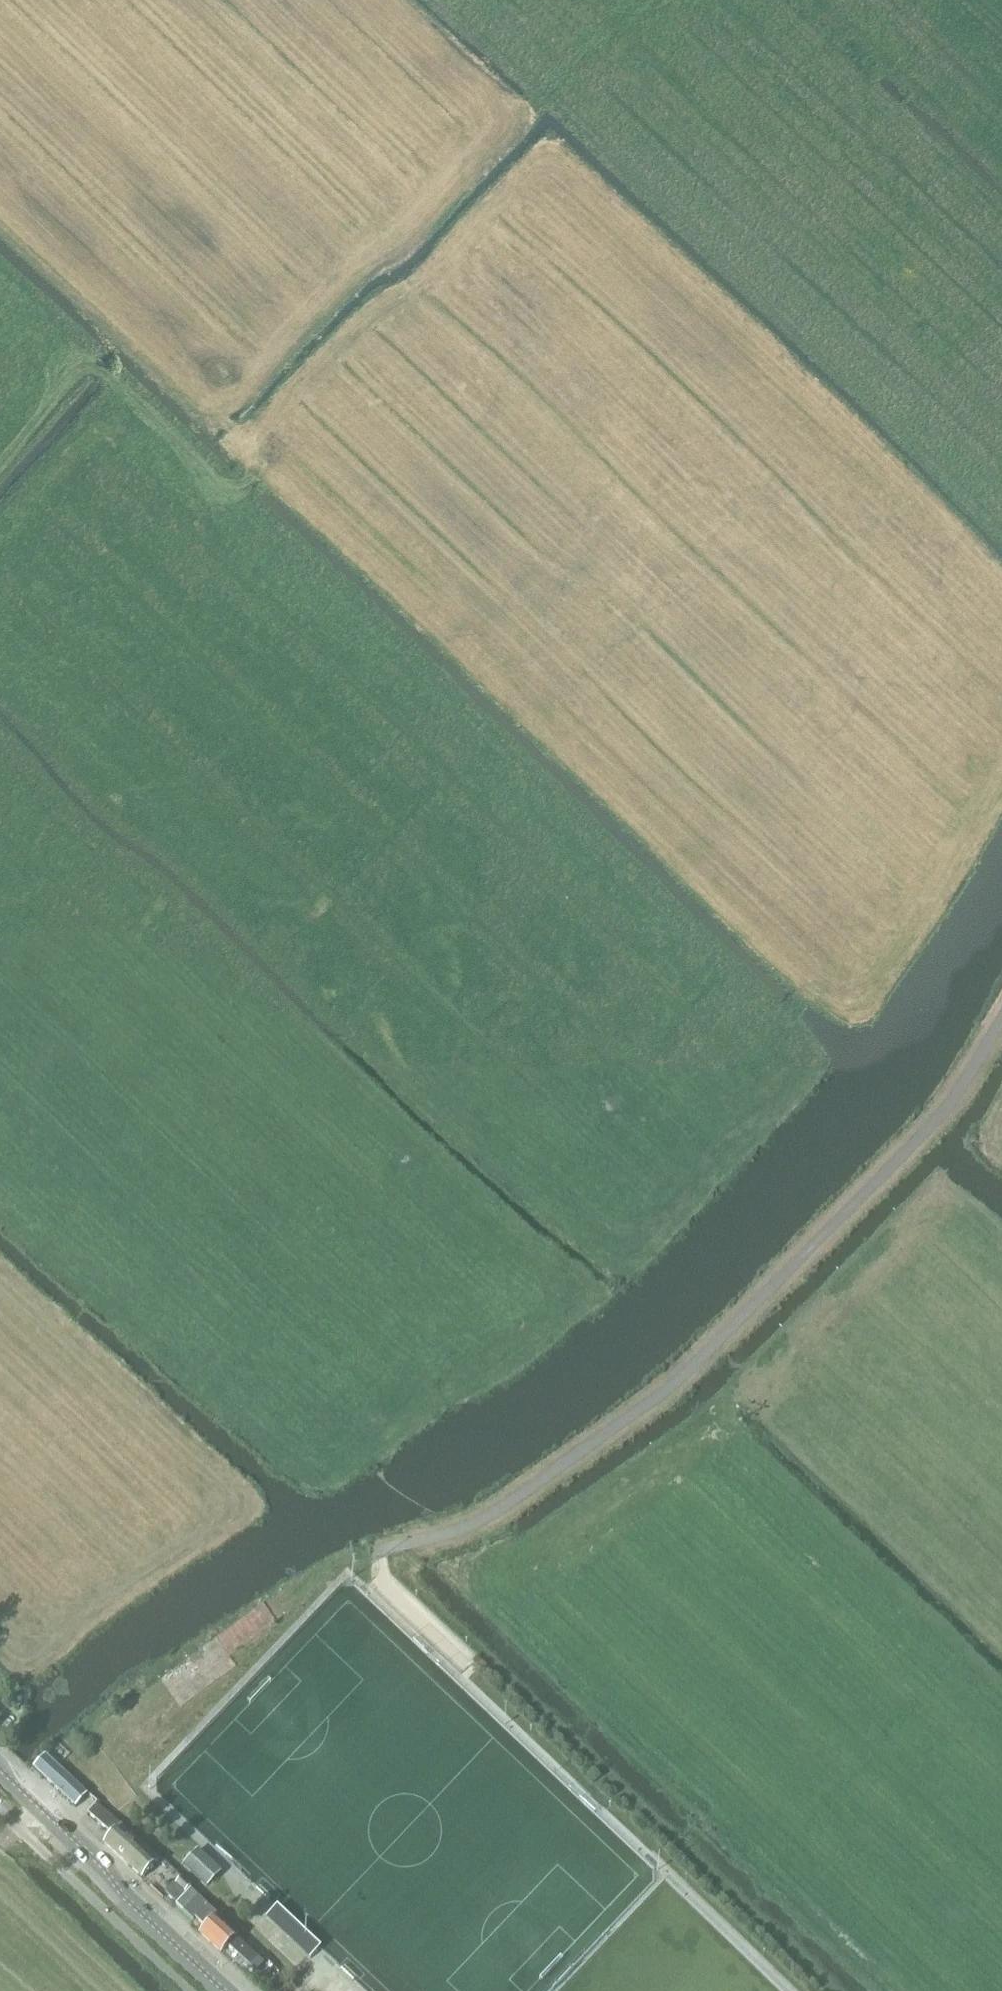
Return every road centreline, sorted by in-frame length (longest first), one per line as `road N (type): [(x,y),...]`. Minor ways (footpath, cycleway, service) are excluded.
road 1 (tertiary): [(225,1990),(0,1769)]

